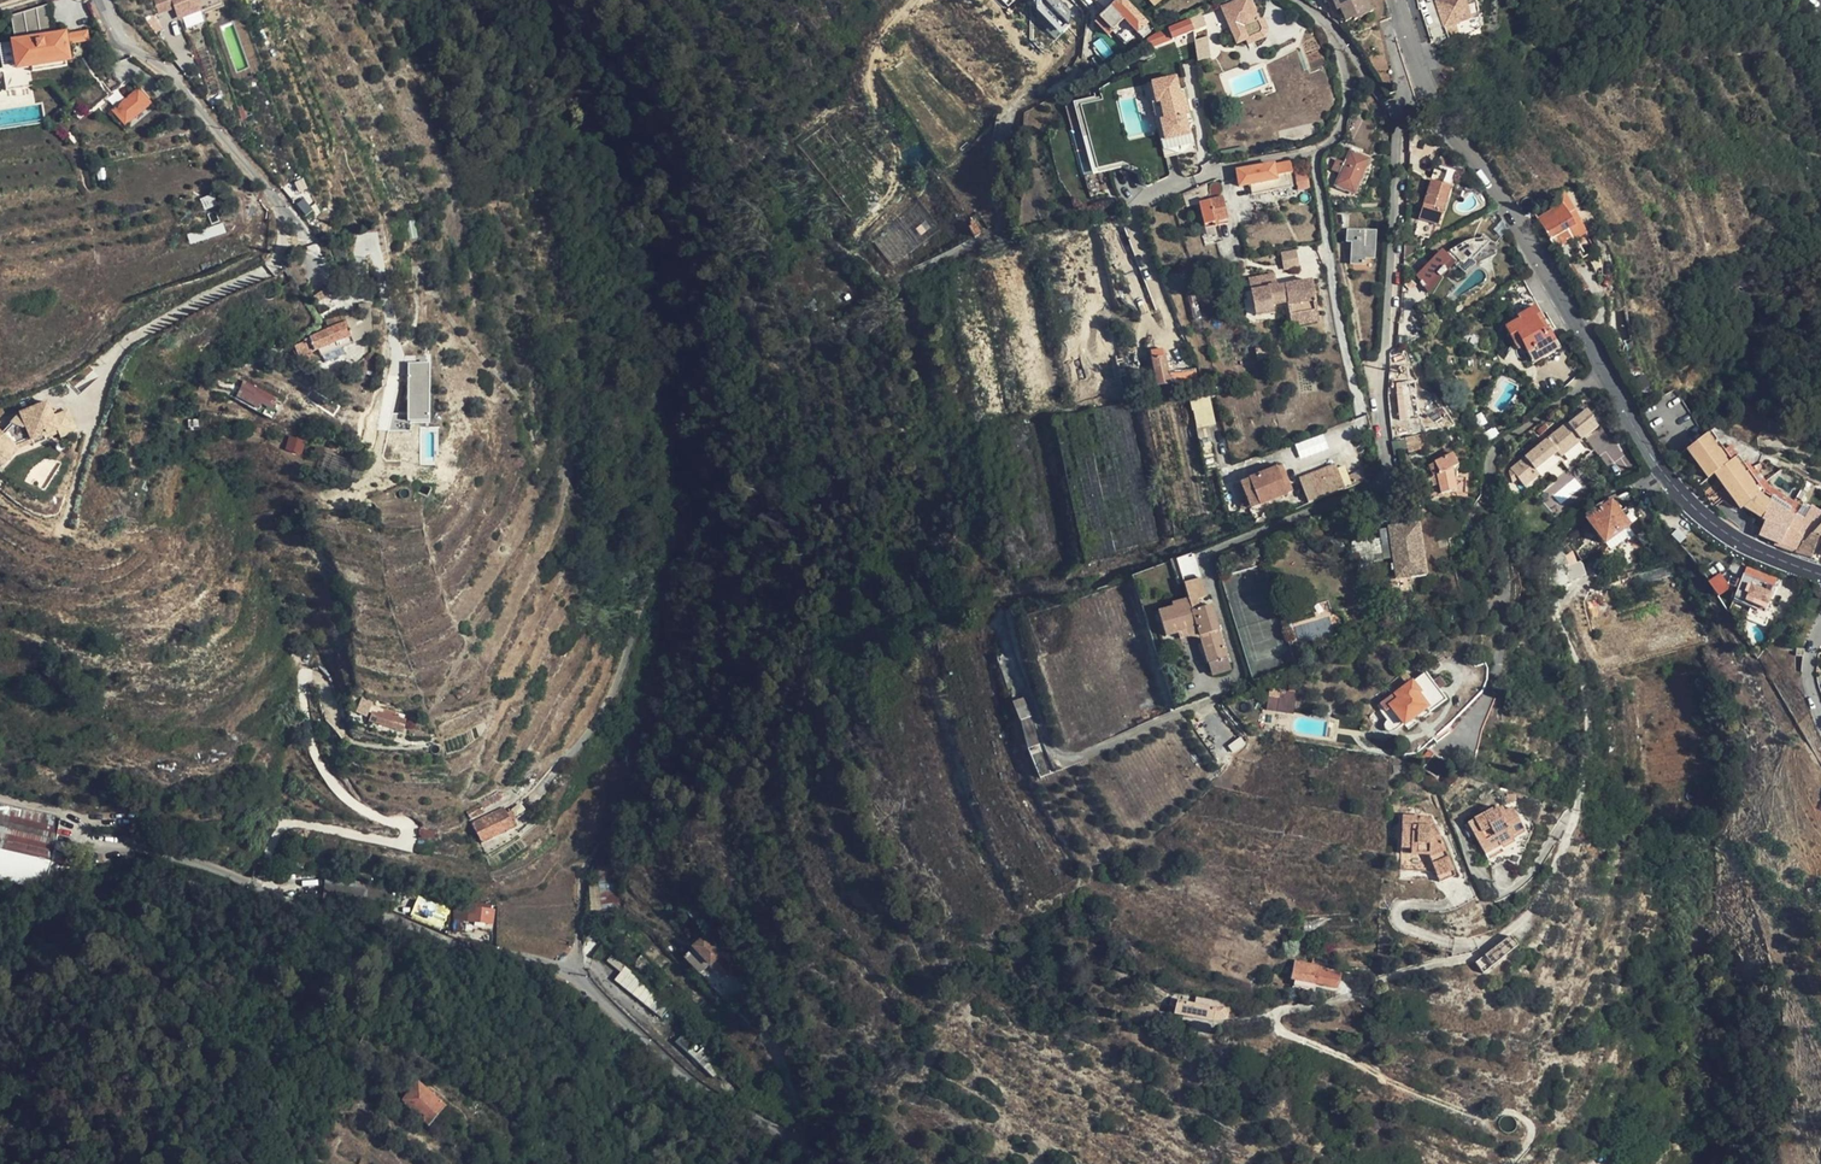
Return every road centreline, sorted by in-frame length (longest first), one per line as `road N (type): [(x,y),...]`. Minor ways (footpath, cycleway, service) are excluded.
road 1 (residential): [(0,920),(25,926),(117,885),(169,882),(374,915),(555,963),(606,999),(684,1077),(804,1142),(820,1163)]
road 2 (tertiary): [(1403,22),(1433,103),(1486,174),(1663,474),(1713,526),(1820,573)]
road 3 (residential): [(1399,119),(1382,387),(1386,474)]
road 4 (residential): [(103,0),(116,35),(148,49),(310,247)]
road 5 (residential): [(1318,154),(1337,318),(1358,414)]
road 6 (residential): [(1318,154),(1136,199)]
road 7 (residential): [(1332,32),(1346,87),(1339,125),(1318,154)]

